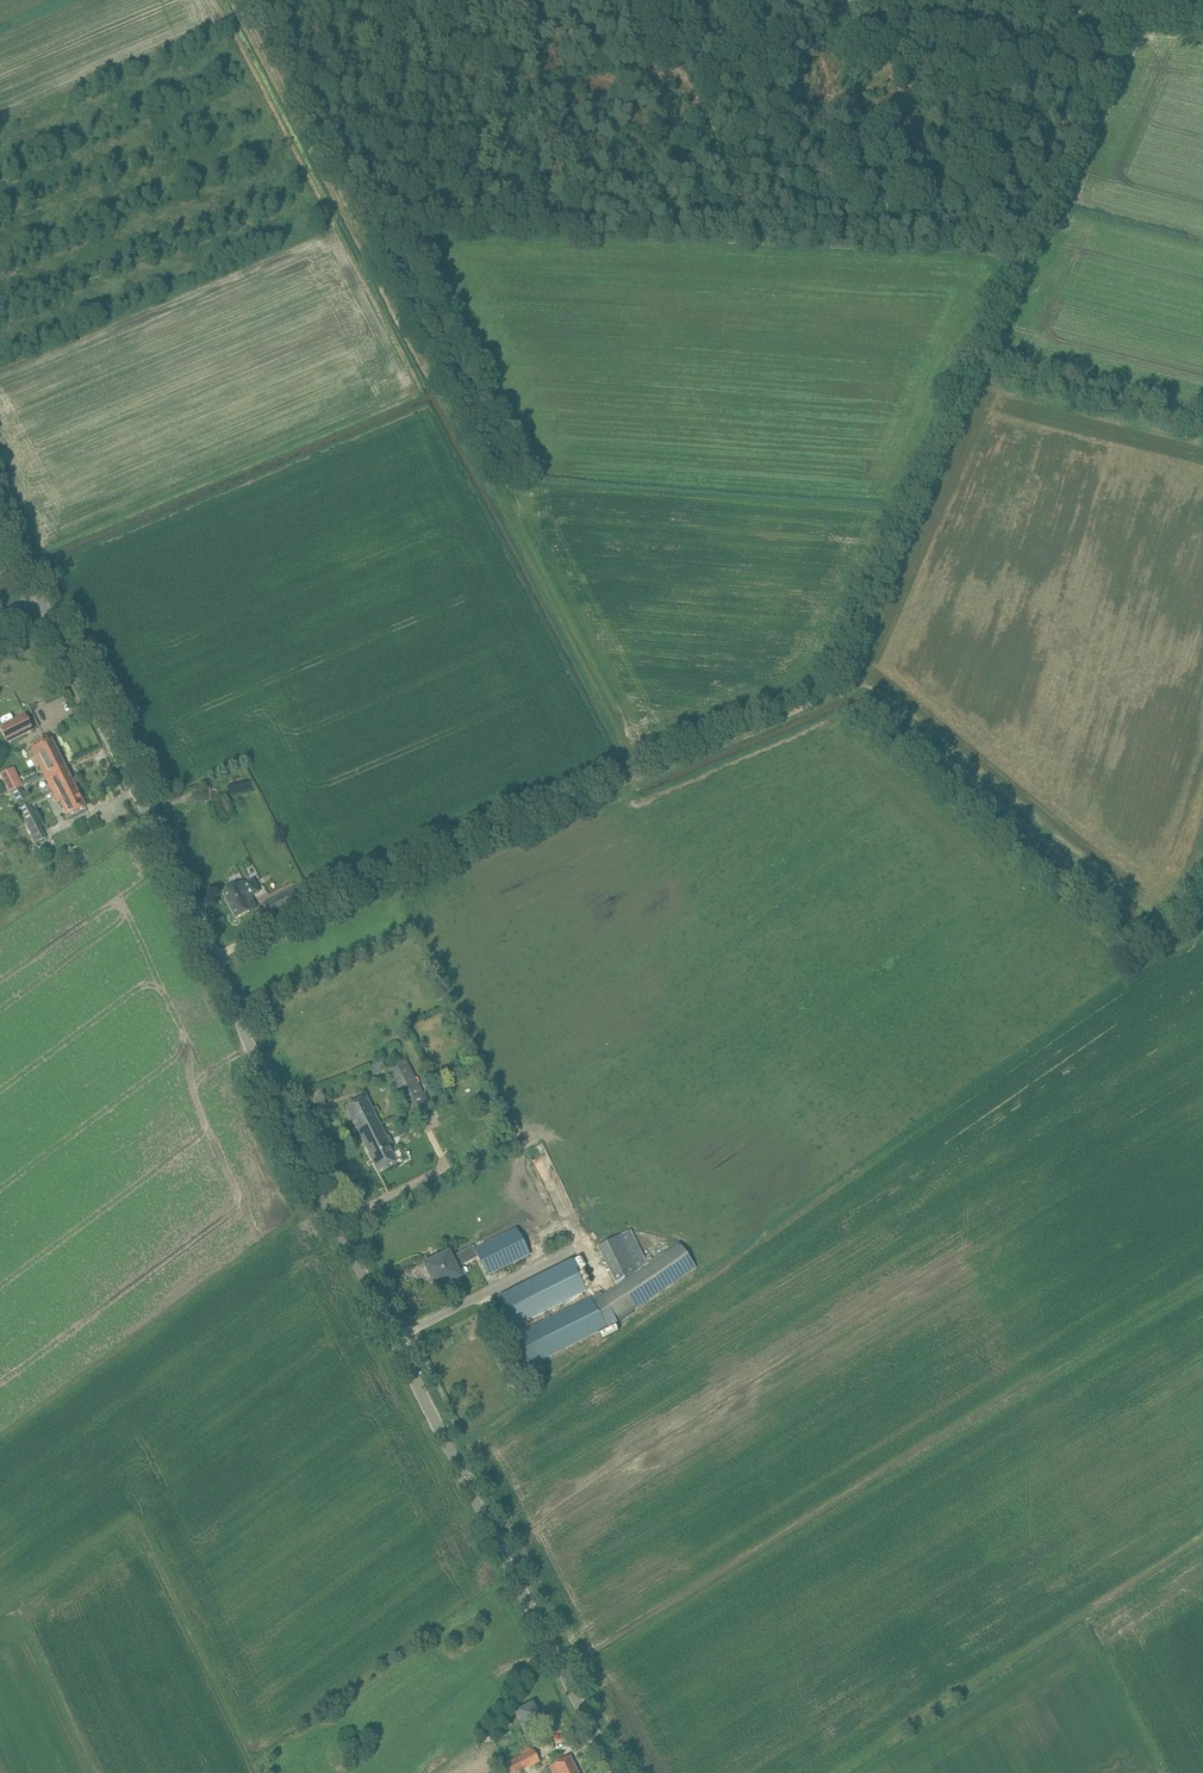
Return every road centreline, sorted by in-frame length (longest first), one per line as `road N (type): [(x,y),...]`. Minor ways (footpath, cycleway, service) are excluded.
road 1 (unclassified): [(616,1772),(33,596)]
road 2 (track): [(1046,208),(820,697),(217,965)]
road 3 (track): [(1130,17),(1046,208)]

